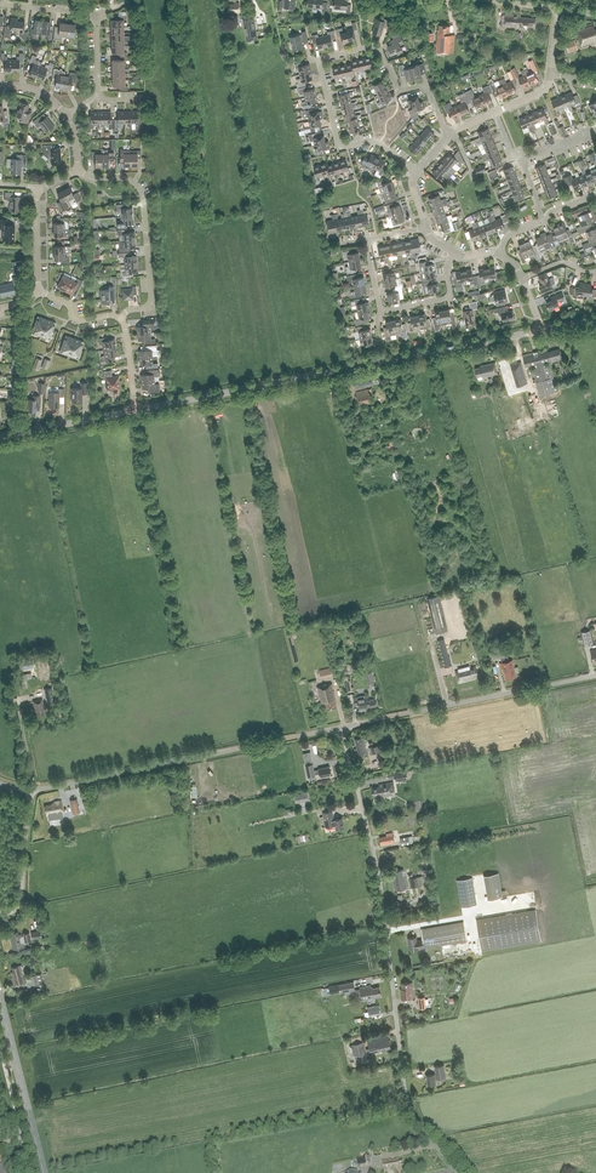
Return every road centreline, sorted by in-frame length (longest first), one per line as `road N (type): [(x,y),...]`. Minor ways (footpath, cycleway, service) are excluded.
road 1 (unclassified): [(459,1172),(418,1124),(404,1087),(380,882),(339,728)]
road 2 (tertiary): [(134,410),(541,330)]
road 3 (residential): [(448,136),(427,88),(399,91),(373,46),(319,60),(338,143),(377,142),(417,171)]
road 4 (unclassified): [(31,791),(339,728)]
road 5 (unclassified): [(339,728),(595,676)]
road 6 (residential): [(120,319),(151,301),(143,193),(126,178),(78,170)]
road 7 (primary): [(43,1172),(0,1001)]
road 8 (residential): [(98,94),(93,15),(0,4)]
road 9 (tertiary): [(0,437),(134,410)]
road 10 (unclassified): [(3,917),(21,902),(31,791)]

